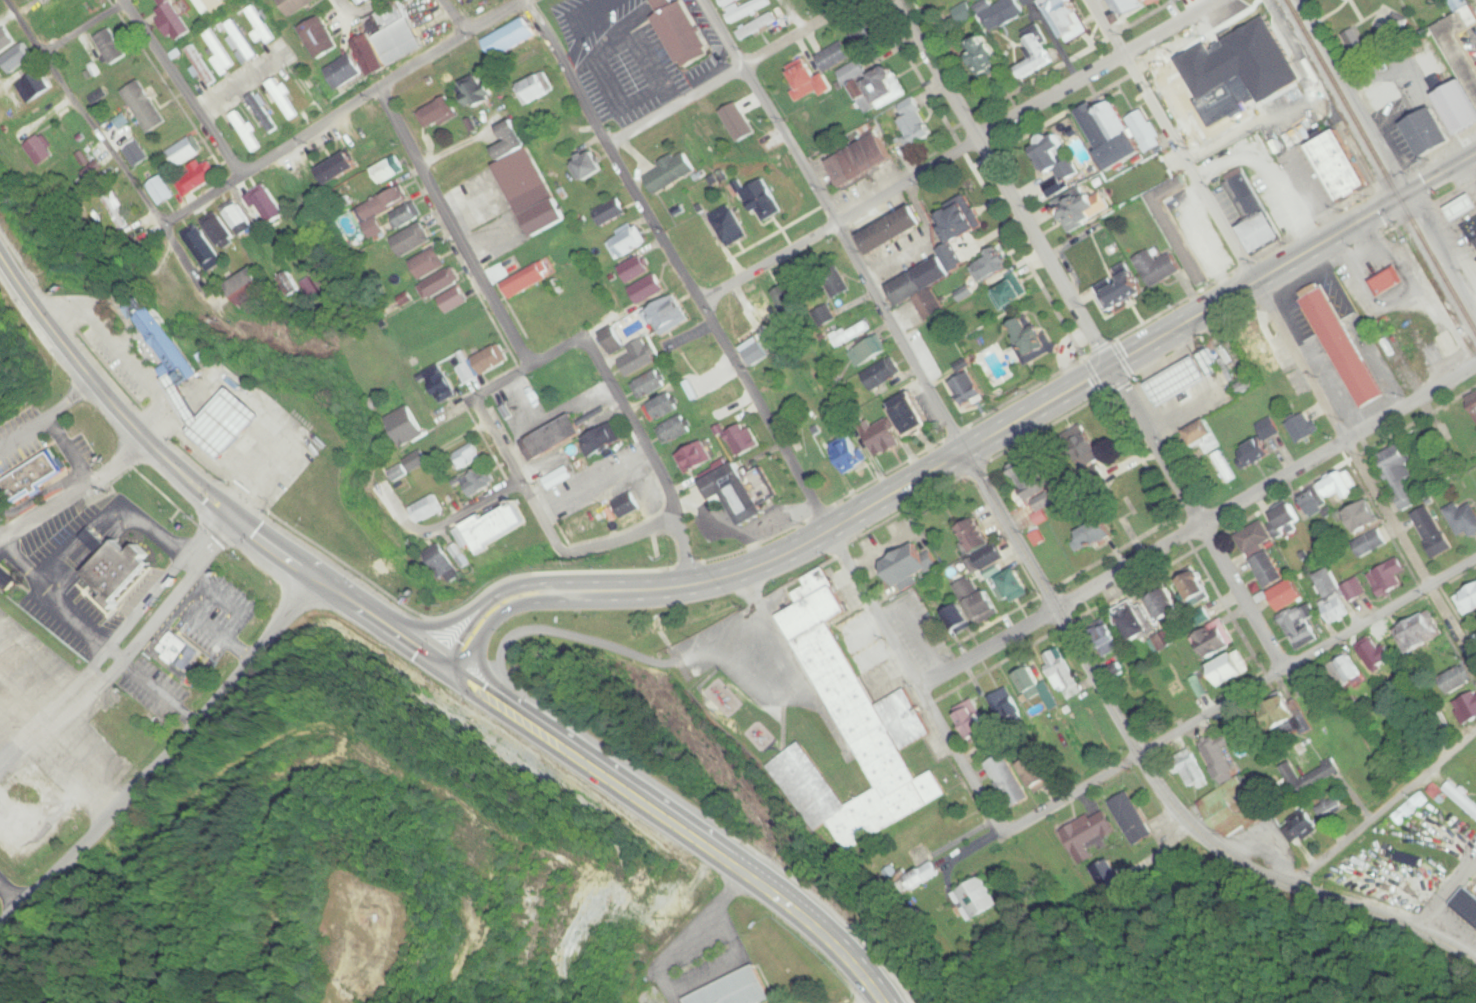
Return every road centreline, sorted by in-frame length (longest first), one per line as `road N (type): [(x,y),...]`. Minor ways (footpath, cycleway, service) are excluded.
road 1 (primary): [(448,671),(485,617),(519,597),(689,586),(793,552),(1409,195)]
road 2 (residential): [(1287,669),(1100,335),(897,0)]
road 3 (tertiary): [(1475,962),(1416,930),(1257,870),(1193,825),(1148,769),(966,452)]
road 4 (residential): [(1475,663),(1125,56)]
road 5 (residential): [(920,690),(1475,363)]
road 6 (primary): [(448,671),(192,478),(98,385),(0,254)]
road 7 (primary): [(886,1002),(776,894),(448,671)]
road 8 (residential): [(966,452),(700,0)]
road 9 (residential): [(1040,815),(1475,558)]
road 10 (residential): [(700,303),(1125,56)]
road 11 (residential): [(0,930),(182,746),(321,582)]
road 12 (residential): [(142,242),(523,0)]
road 13 (residential): [(1040,815),(1007,829),(992,818),(831,531)]
road 14 (residential): [(219,314),(6,0)]
road 15 (residential): [(1475,310),(1297,0)]
road 16 (secondary): [(0,777),(117,672),(244,522)]
road 17 (residential): [(700,303),(523,0)]
road 18 (secondary): [(227,508),(70,695),(0,758)]
road 19 (residential): [(532,364),(379,89)]
road 20 (residential): [(608,146),(855,0)]
road 21 (residential): [(689,586),(679,519),(661,474),(583,340)]
road 22 (residential): [(831,531),(700,303)]
road 23 (residential): [(1293,887),(1475,734)]
road 24 (residential): [(244,178),(123,0)]
road 25 (residential): [(0,540),(154,442)]
road 26 (residential): [(564,550),(473,396)]
road 27 (residential): [(393,495),(416,529),(431,533),(523,485)]
road 28 (residential): [(583,340),(473,396)]

